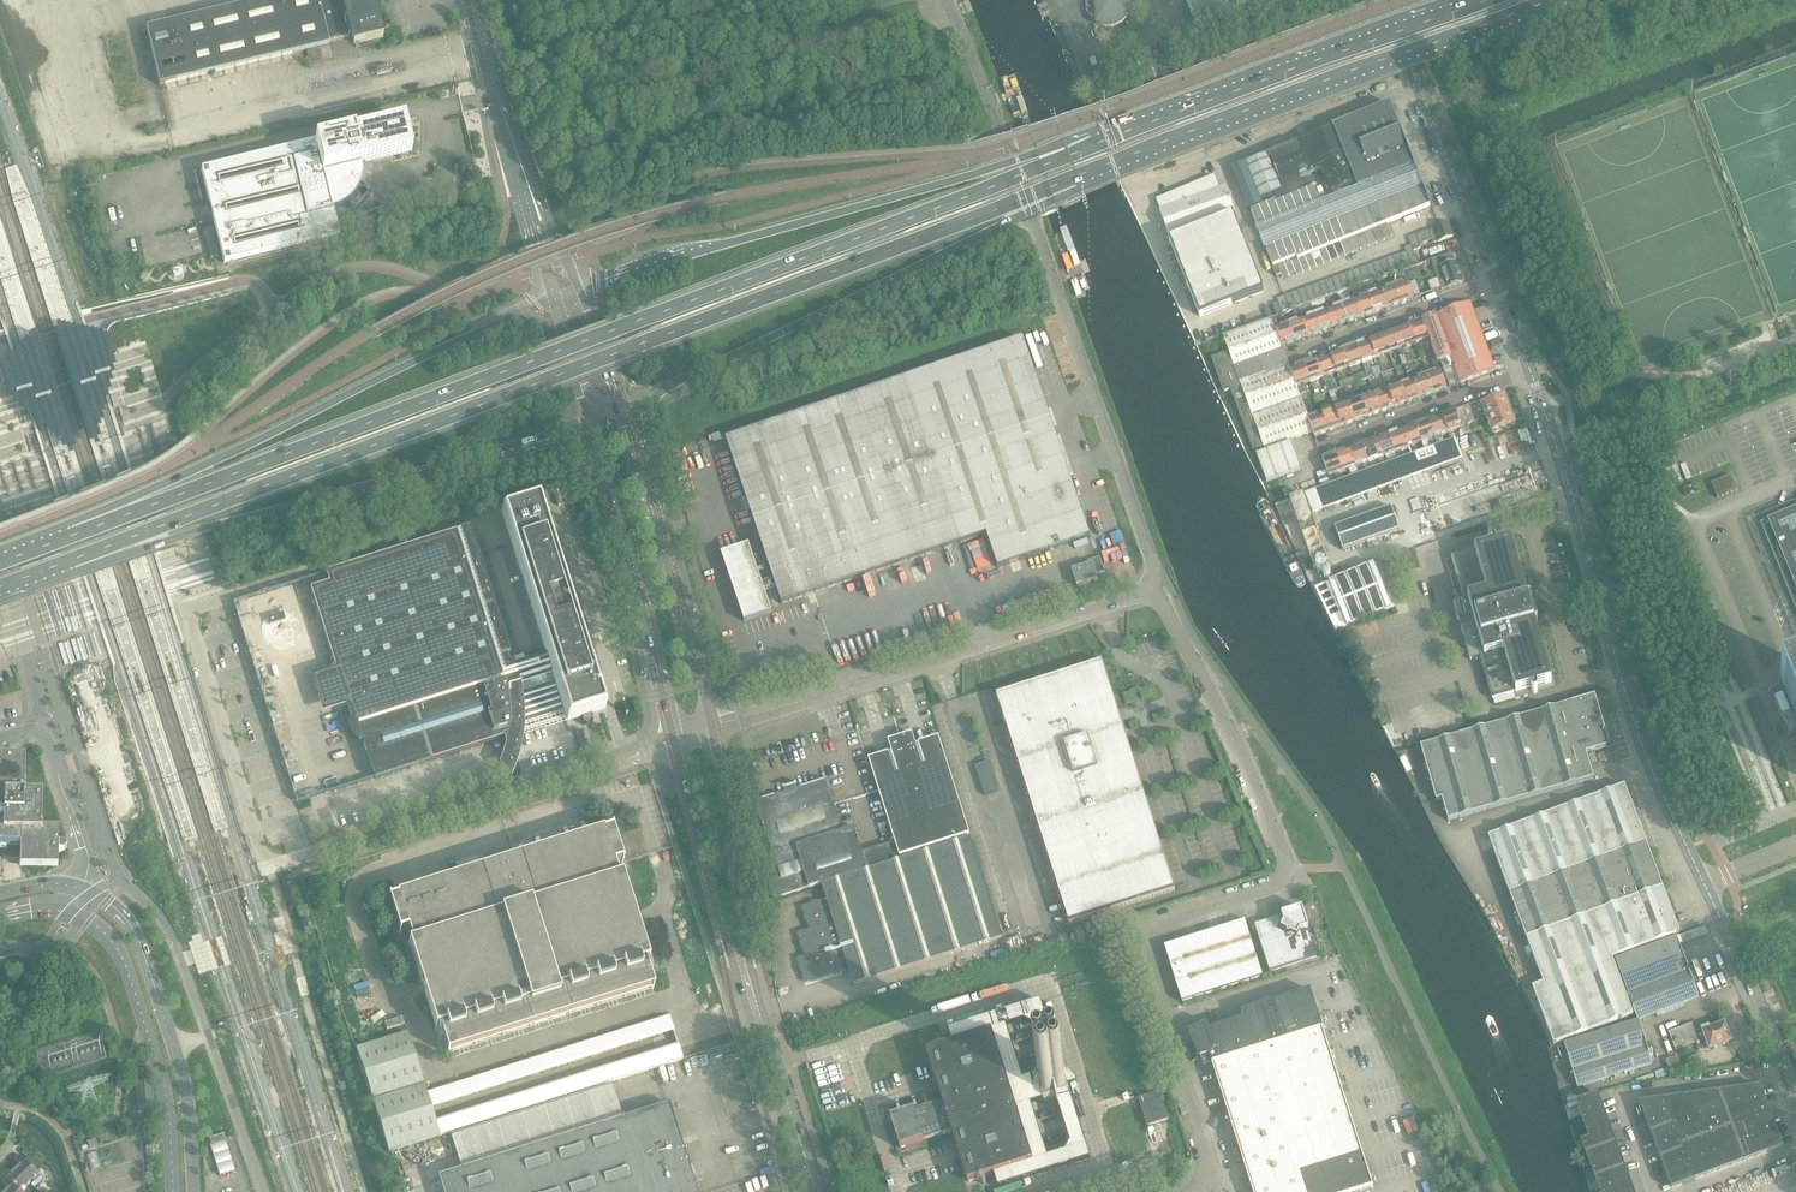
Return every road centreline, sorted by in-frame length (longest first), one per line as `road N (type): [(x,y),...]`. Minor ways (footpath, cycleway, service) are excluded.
road 1 (trunk): [(1094,148),(45,546)]
road 2 (trunk): [(55,566),(1074,180)]
road 3 (unclassified): [(1206,1191),(1208,1164),(1140,949),(1160,919),(1276,883),(1290,871),(1238,748),(1151,592)]
road 4 (unclassified): [(674,741),(267,868),(186,609)]
road 5 (unclassified): [(1151,592),(1150,555),(946,0)]
road 6 (trunk): [(555,301),(412,362),(45,546)]
road 7 (tertiary): [(1703,883),(1645,751),(1529,370)]
road 8 (trunk): [(1094,148),(1063,147),(581,292)]
road 9 (trunk): [(1074,180),(1555,0)]
road 10 (trunk): [(55,566),(520,444)]
road 11 (trunk): [(650,394),(1054,203),(1074,180)]
road 12 (unclassified): [(710,729),(1151,592)]
road 13 (trunk): [(1490,0),(1094,148)]
road 14 (track): [(364,1191),(269,867)]
road 15 (tertiary): [(194,1191),(183,1080),(138,939),(111,904),(82,889)]
road 16 (tertiary): [(69,913),(112,942),(129,976),(165,1095),(173,1191)]
road 17 (tertiary): [(1495,281),(1384,0)]
road 18 (tertiary): [(596,452),(674,741)]
road 19 (tertiary): [(710,729),(631,451)]
road 20 (tertiary): [(746,970),(710,729)]
road 21 (tertiary): [(674,741),(711,885),(746,970)]
road 22 (residential): [(1308,449),(1529,370)]
road 23 (tertiary): [(1795,1096),(1703,883)]
road 24 (residential): [(1294,354),(1495,281)]
road 25 (tertiary): [(528,191),(472,0)]
road 26 (unclassified): [(82,889),(89,860),(40,733)]
road 27 (tertiary): [(771,1059),(811,1191)]
road 28 (tertiary): [(555,301),(586,420)]
road 29 (tertiary): [(618,407),(581,292)]

